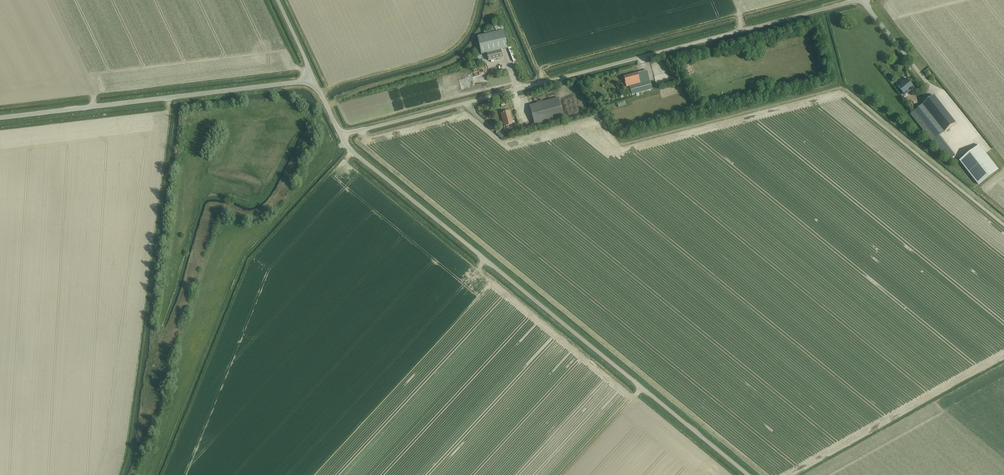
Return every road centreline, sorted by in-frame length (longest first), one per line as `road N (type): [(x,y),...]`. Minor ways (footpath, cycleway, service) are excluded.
road 1 (unclassified): [(341,135),(860,0)]
road 2 (unclassified): [(748,474),(341,135)]
road 3 (unclassified): [(0,118),(314,80)]

